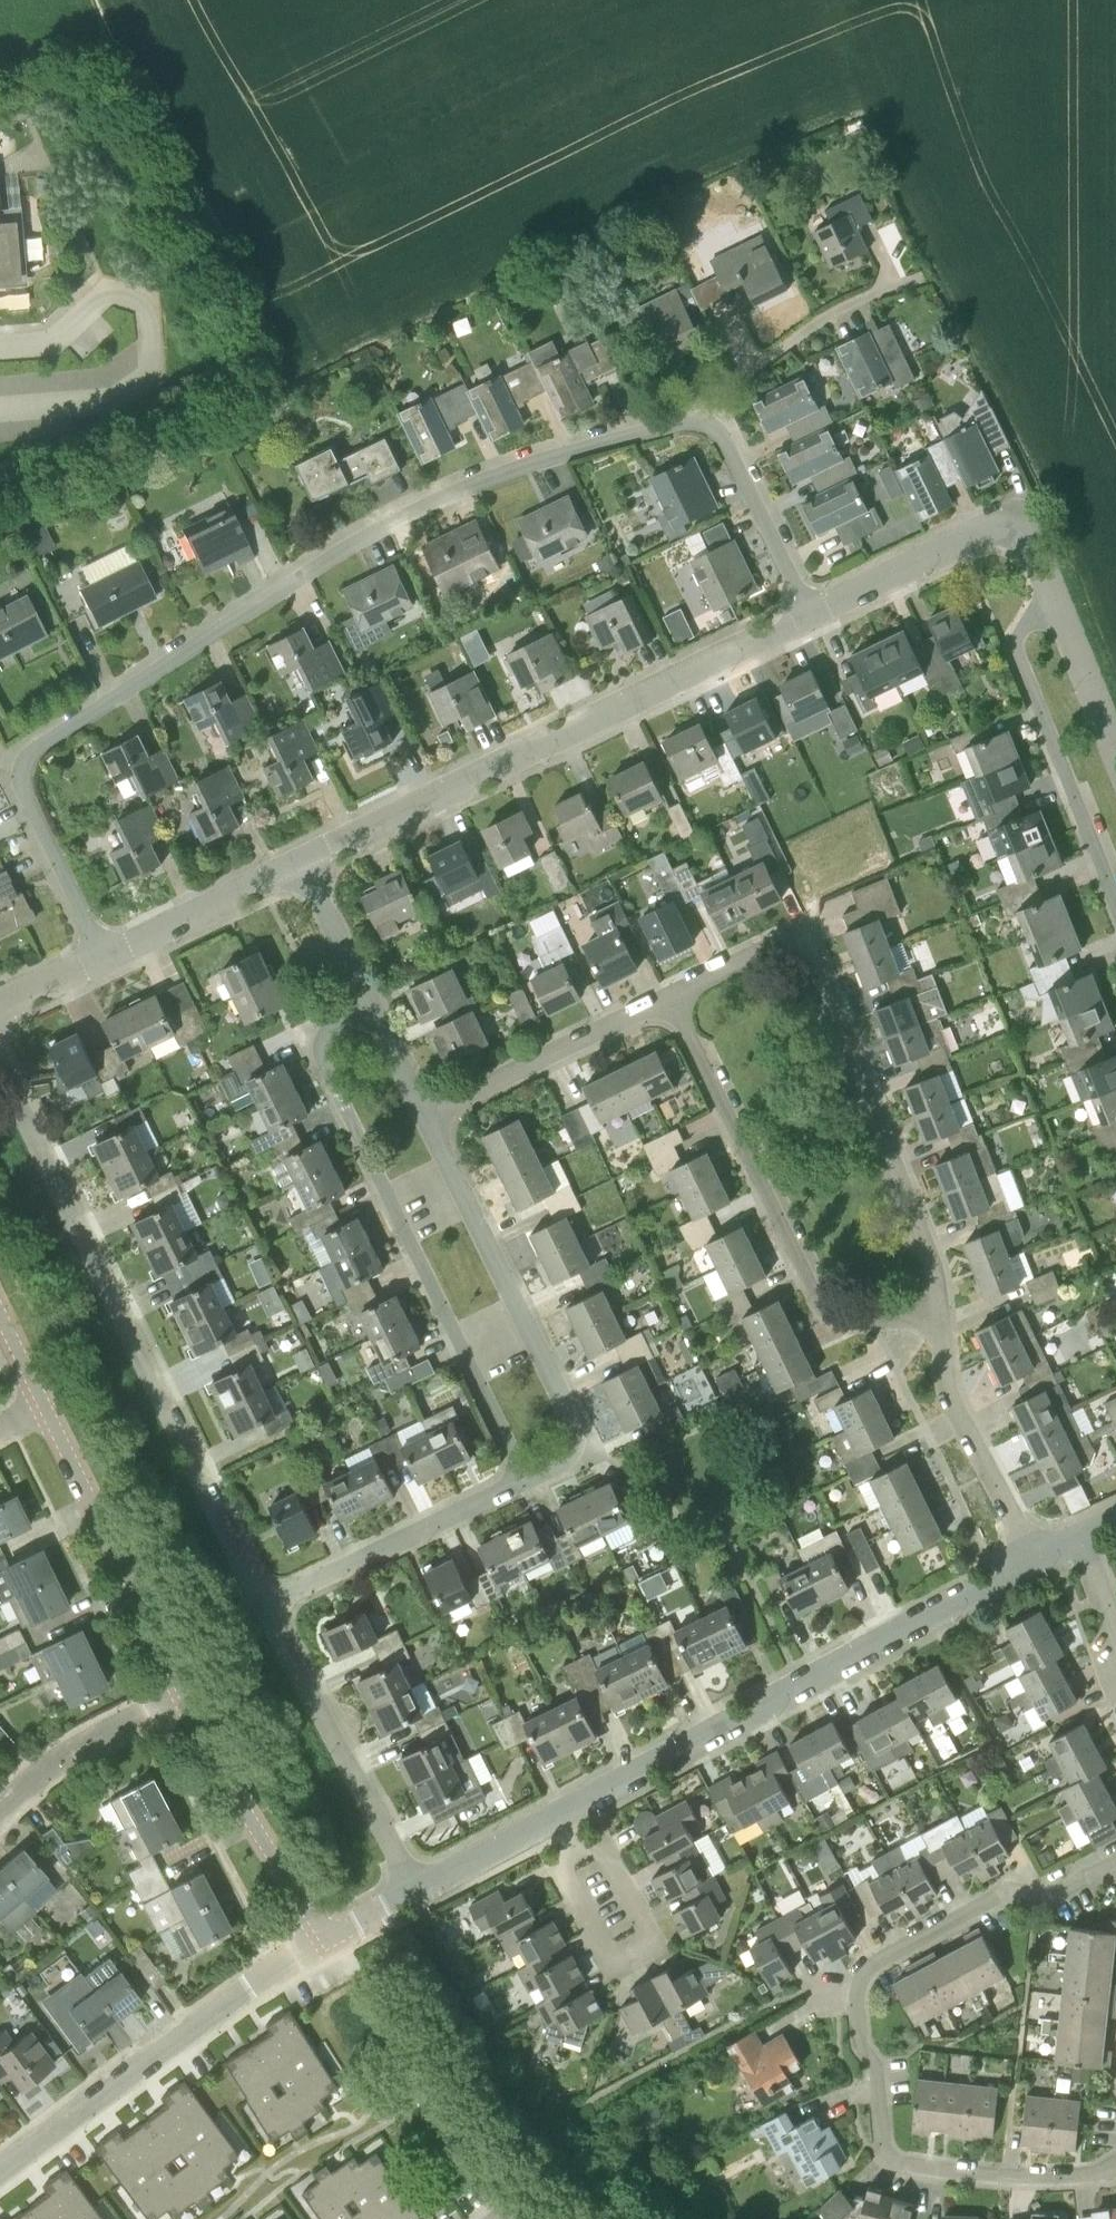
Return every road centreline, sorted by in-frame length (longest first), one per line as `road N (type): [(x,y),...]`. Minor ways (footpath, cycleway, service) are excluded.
road 1 (residential): [(683,420),(483,480),(368,534),(34,749),(21,766)]
road 2 (residential): [(1115,1867),(1048,1895),(1008,1889),(880,1958),(862,1977),(855,2003),(859,2042),(876,2067),(889,2154),(920,2166),(1051,2178),(1115,2164)]
road 3 (residential): [(0,1063),(264,1608)]
road 4 (residential): [(302,860),(808,613)]
road 5 (residential): [(526,1478),(321,1052),(324,1036),(374,1009)]
road 6 (residential): [(670,995),(789,940),(810,949),(932,1260),(929,1316)]
road 7 (residential): [(557,1817),(1035,1559)]
road 8 (residential): [(929,1316),(840,1321),(821,1308),(670,995)]
road 9 (residential): [(526,1478),(567,1458),(575,1420),(426,1117)]
road 10 (residential): [(321,1936),(0,2171)]
road 11 (residential): [(1115,903),(1014,645),(1025,621),(1052,603)]
road 12 (residential): [(182,1691),(42,1401)]
road 13 (residential): [(264,1608),(417,1889)]
road 14 (residential): [(808,613),(1003,523),(1027,541),(1052,603)]
road 15 (residential): [(573,1844),(602,1845),(650,1942),(603,1965),(557,1865)]
road 16 (residential): [(264,1608),(526,1478)]
road 17 (residential): [(321,1936),(182,1691)]
road 18 (residential): [(683,420),(822,319),(917,278)]
road 19 (residential): [(426,1117),(670,995)]
road 20 (residential): [(929,1316),(951,1402),(1035,1559)]
road 21 (residential): [(808,613),(724,440),(706,424),(683,420)]
road 22 (residential): [(104,957),(302,860)]
road 23 (residential): [(0,1805),(41,1769),(182,1691)]
road 24 (residential): [(21,766),(104,957)]
road 25 (residential): [(1115,758),(1052,603)]
road 26 (residential): [(374,1009),(302,860)]
road 27 (residential): [(417,1889),(557,1817)]
road 28 (residential): [(426,1117),(374,1009)]

